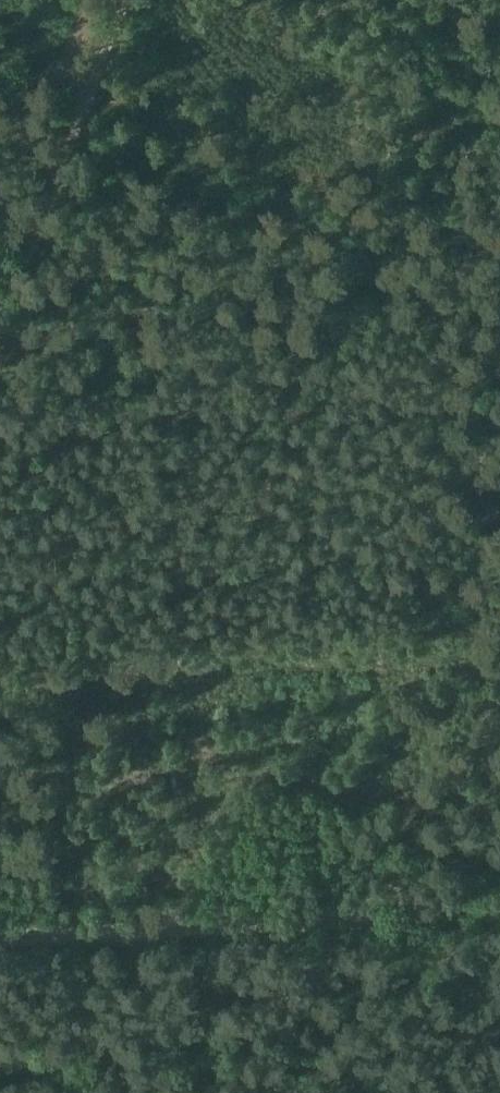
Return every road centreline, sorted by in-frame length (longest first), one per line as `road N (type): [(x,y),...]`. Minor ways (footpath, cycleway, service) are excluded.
road 1 (track): [(499,912),(0,942)]
road 2 (track): [(0,334),(124,0)]

